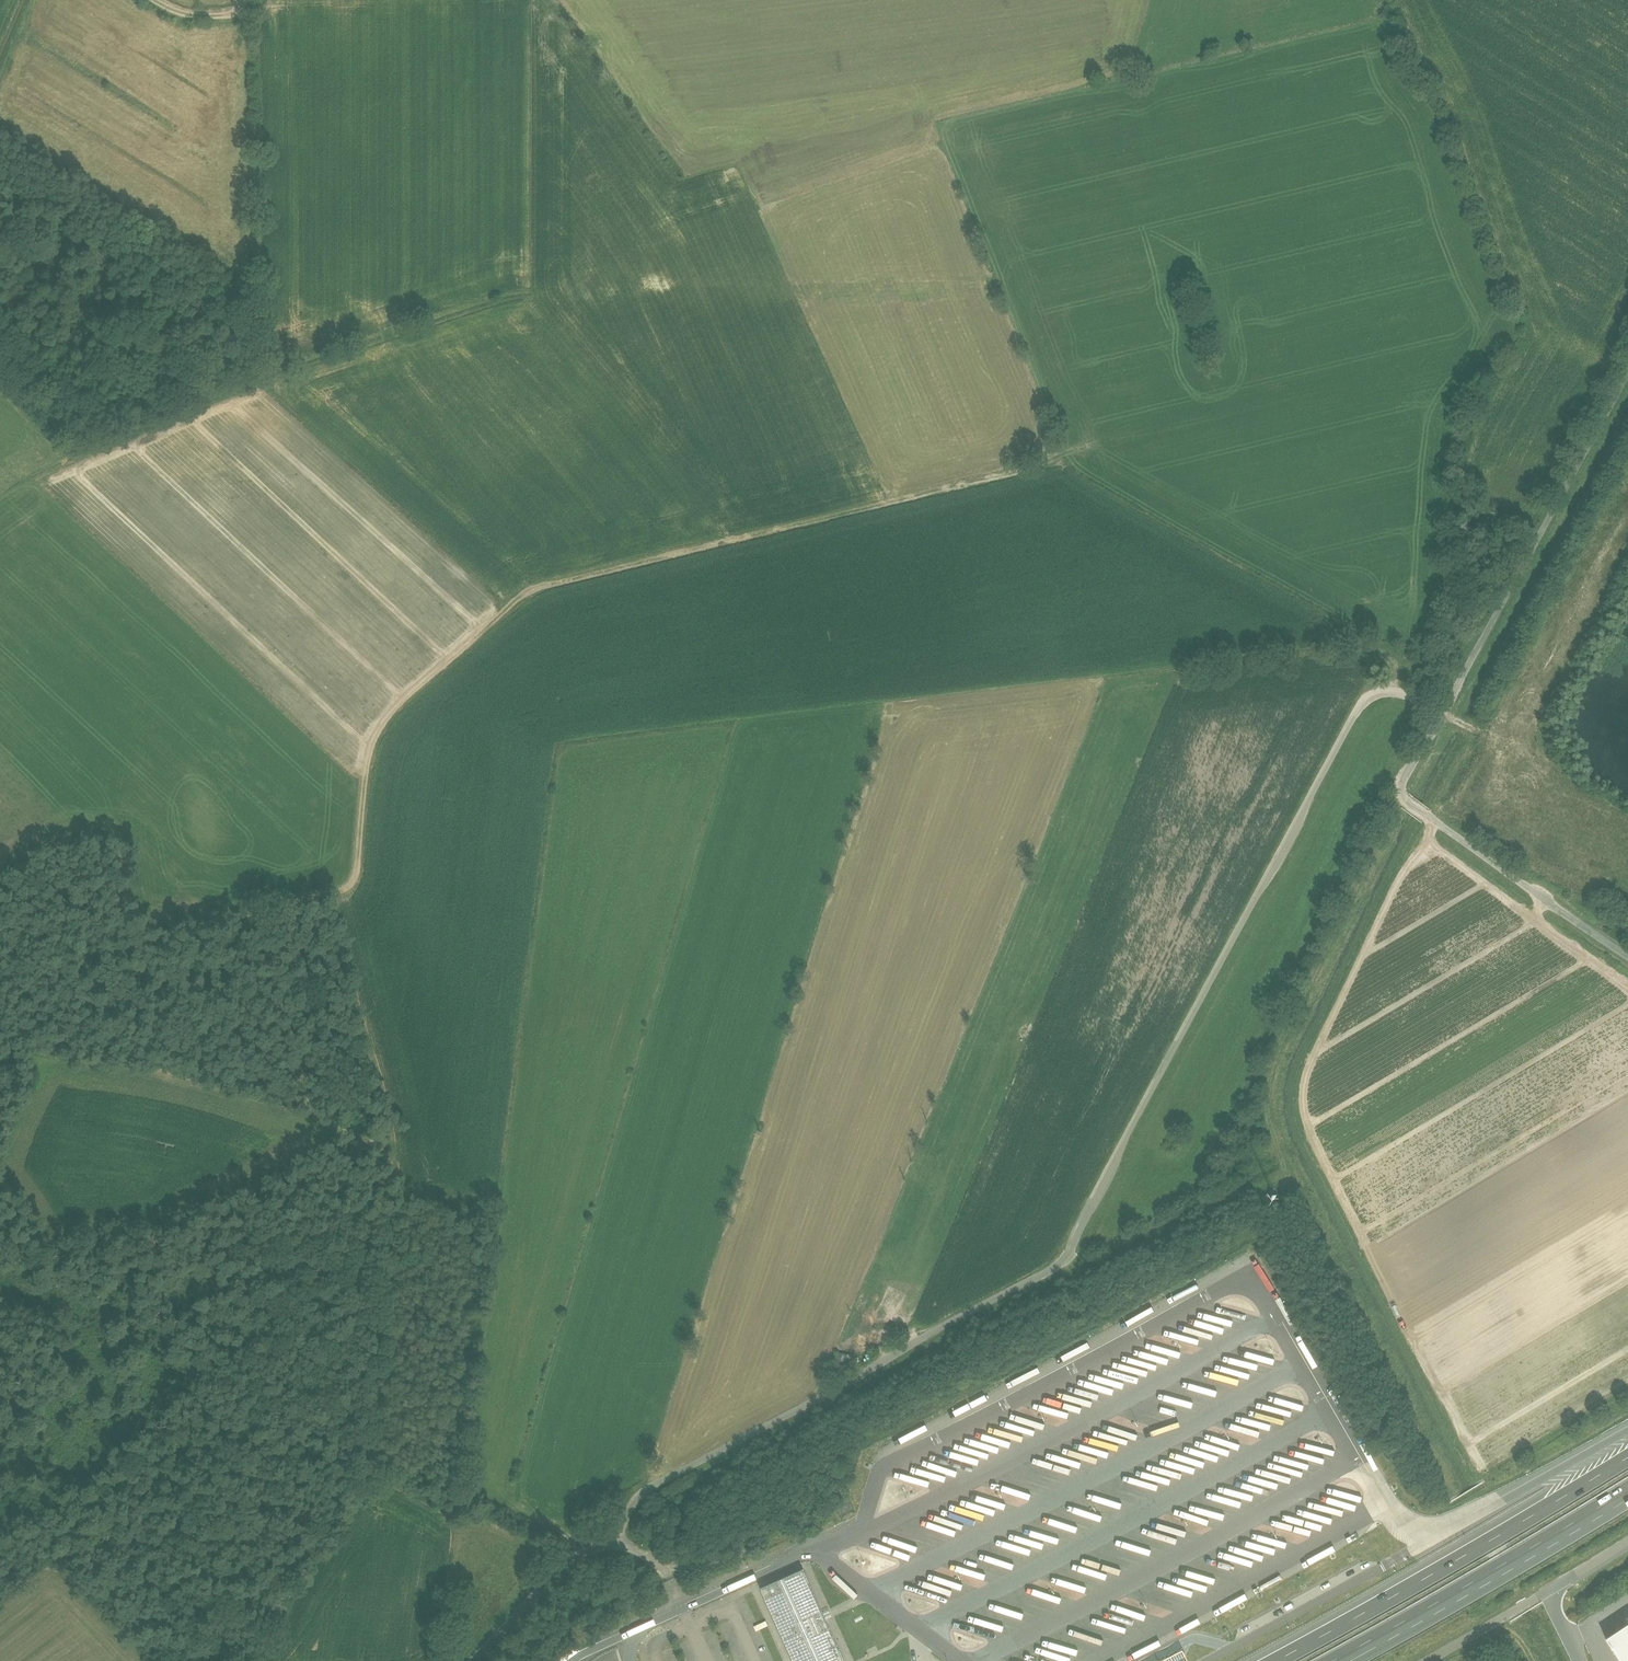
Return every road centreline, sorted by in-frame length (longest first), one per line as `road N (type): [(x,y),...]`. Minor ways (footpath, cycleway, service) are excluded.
road 1 (unclassified): [(477,1660),(558,1568),(613,1541),(651,1488),(1064,1263),(1360,710),(1395,693),(1442,716)]
road 2 (motorway): [(1627,1457),(1273,1660)]
road 3 (unclassified): [(1627,390),(1442,716)]
road 4 (unclassified): [(1442,716),(1402,783),(1403,795),(1627,958)]
road 5 (motorway): [(1333,1660),(1627,1490)]
road 6 (motorway): [(1627,1434),(1459,1525)]

